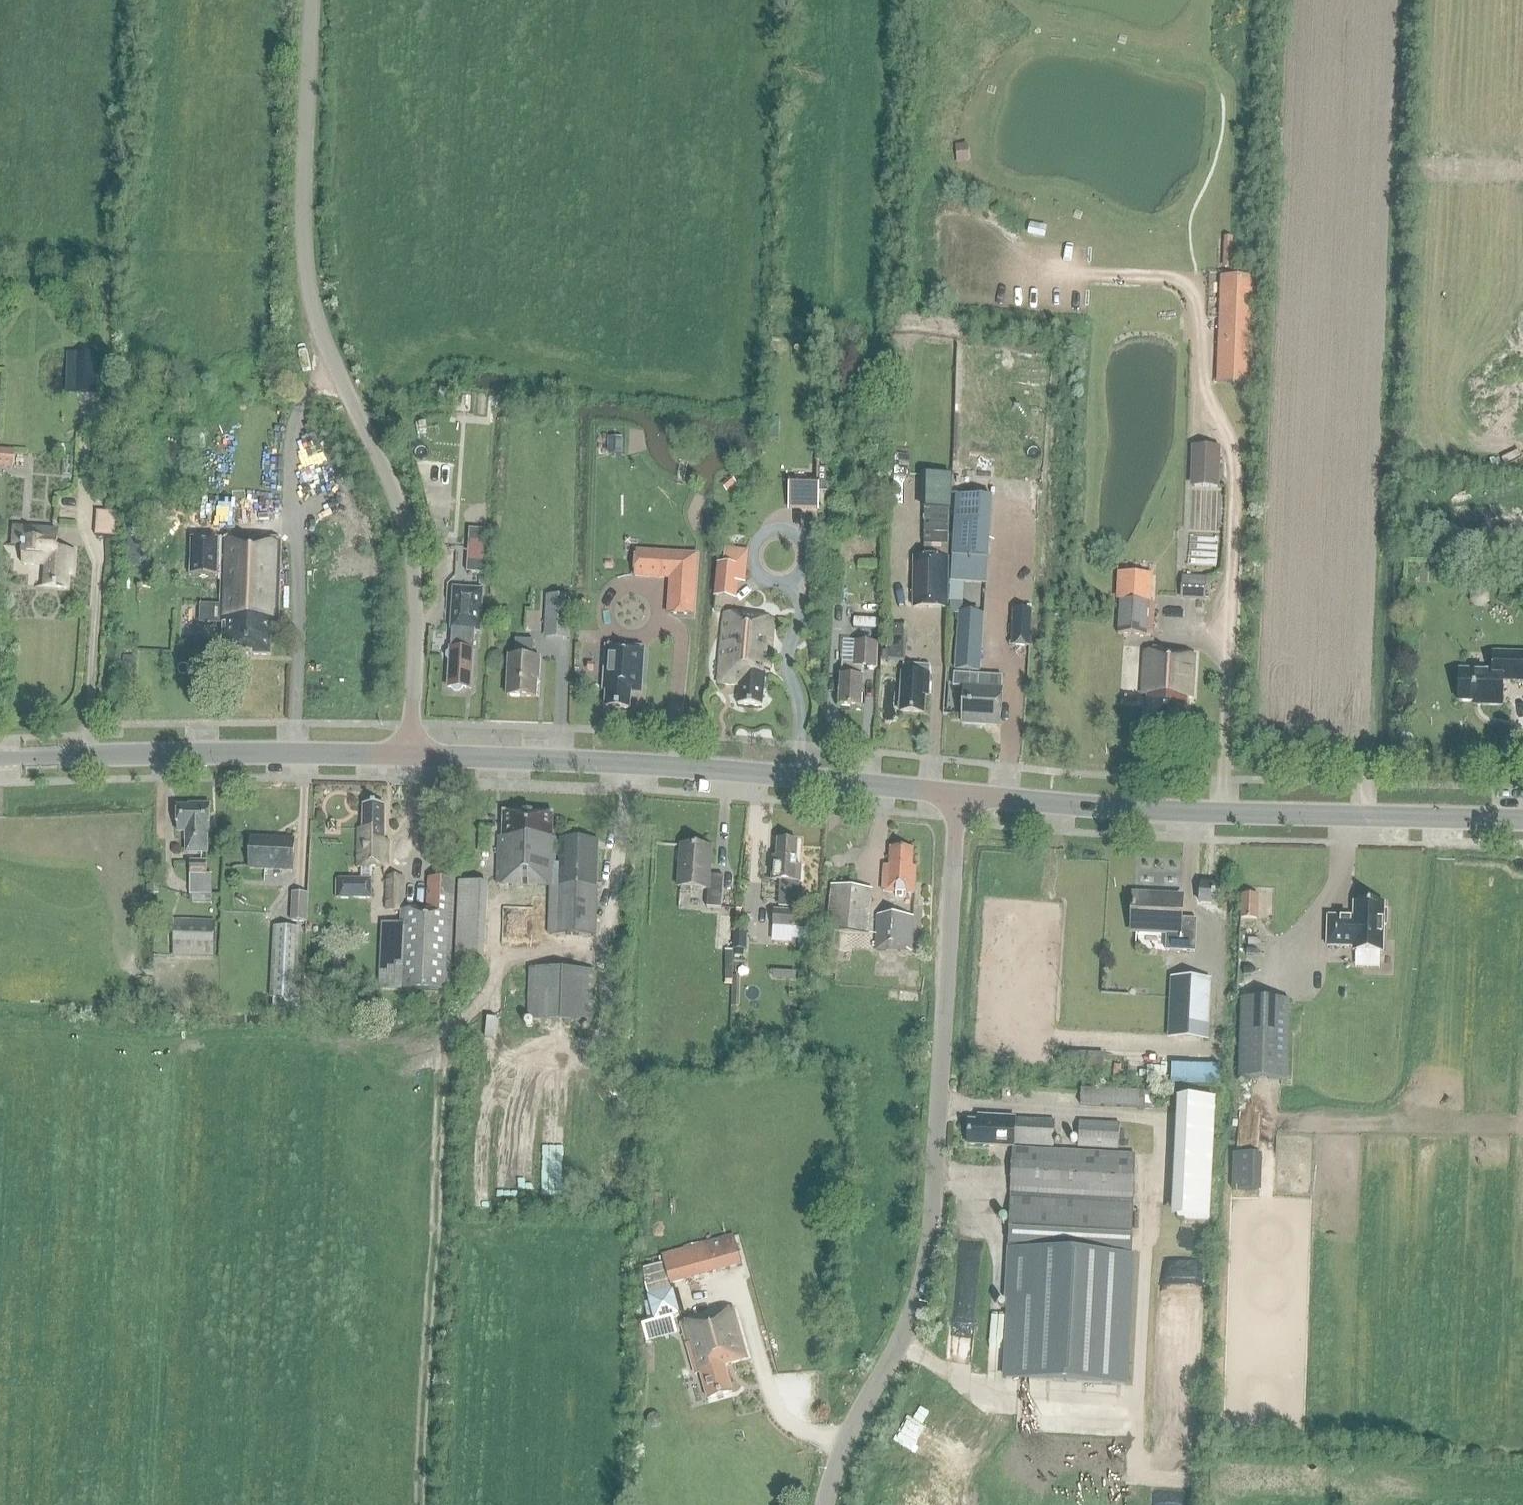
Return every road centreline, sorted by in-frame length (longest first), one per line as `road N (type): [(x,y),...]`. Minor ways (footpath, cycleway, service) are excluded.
road 1 (unclassified): [(410,754),(414,551),(396,489),(306,312),(320,0)]
road 2 (unclassified): [(826,1504),(850,1438),(890,1371),(926,1268),(959,794)]
road 3 (tertiary): [(959,794),(1100,807),(1522,820)]
road 4 (tertiary): [(410,754),(659,764),(959,794)]
road 5 (tertiary): [(19,757),(410,754)]

